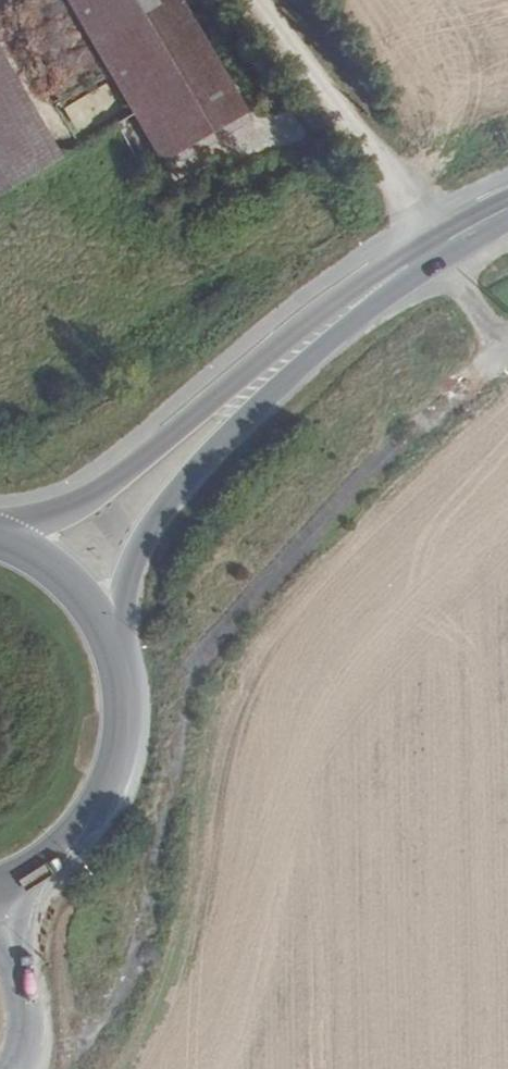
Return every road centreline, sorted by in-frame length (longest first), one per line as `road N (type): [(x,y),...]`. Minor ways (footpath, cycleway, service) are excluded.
road 1 (primary): [(507,207),(425,242),(312,317),(75,516),(9,542)]
road 2 (primary): [(110,642),(135,555),(161,511),(251,414),(337,334),(507,217)]
road 3 (primary): [(0,888),(77,837),(113,778),(125,710),(110,642)]
road 4 (primary): [(110,642),(70,582),(9,542)]
road 5 (unclassified): [(13,1068),(16,994),(0,932)]

